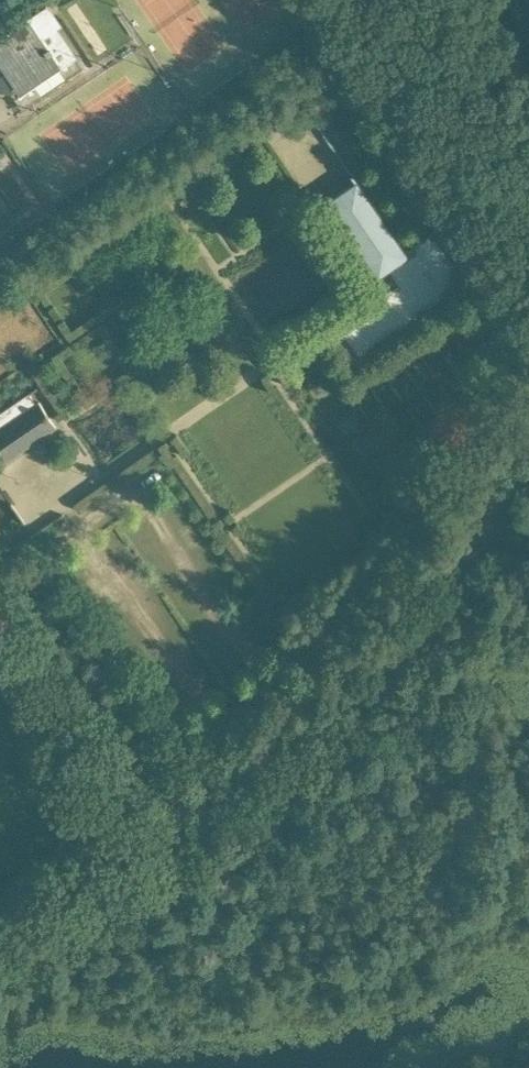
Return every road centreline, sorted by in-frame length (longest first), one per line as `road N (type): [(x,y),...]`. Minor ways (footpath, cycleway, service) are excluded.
road 1 (unclassified): [(182,847),(323,744),(365,701),(463,571),(528,461)]
road 2 (unclassified): [(182,847),(0,587)]
road 3 (unclassified): [(0,946),(182,847)]

